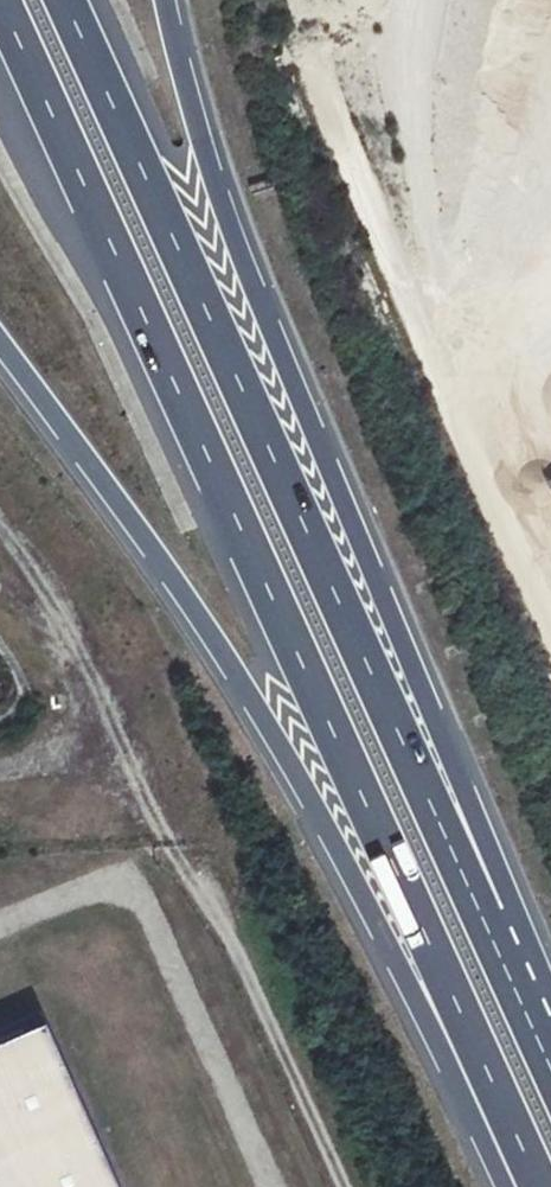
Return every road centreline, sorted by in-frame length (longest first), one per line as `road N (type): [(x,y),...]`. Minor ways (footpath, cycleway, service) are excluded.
road 1 (motorway): [(0,10),(539,1186)]
road 2 (motorway): [(0,344),(255,706),(527,1186)]
road 3 (motorway): [(478,904),(67,0)]
road 4 (motorway): [(478,904),(222,199),(166,0)]
road 5 (track): [(550,591),(333,114),(309,0)]
road 6 (motorway): [(550,1064),(478,904)]

